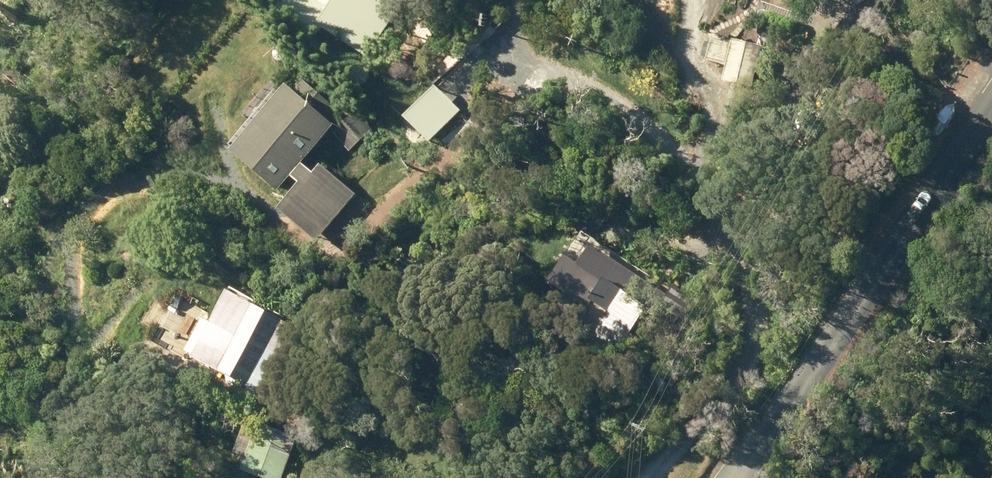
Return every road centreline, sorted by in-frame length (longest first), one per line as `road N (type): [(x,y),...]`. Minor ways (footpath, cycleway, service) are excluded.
road 1 (residential): [(618,106),(699,174),(758,318),(745,372),(650,477)]
road 2 (tertiary): [(728,477),(991,105)]

